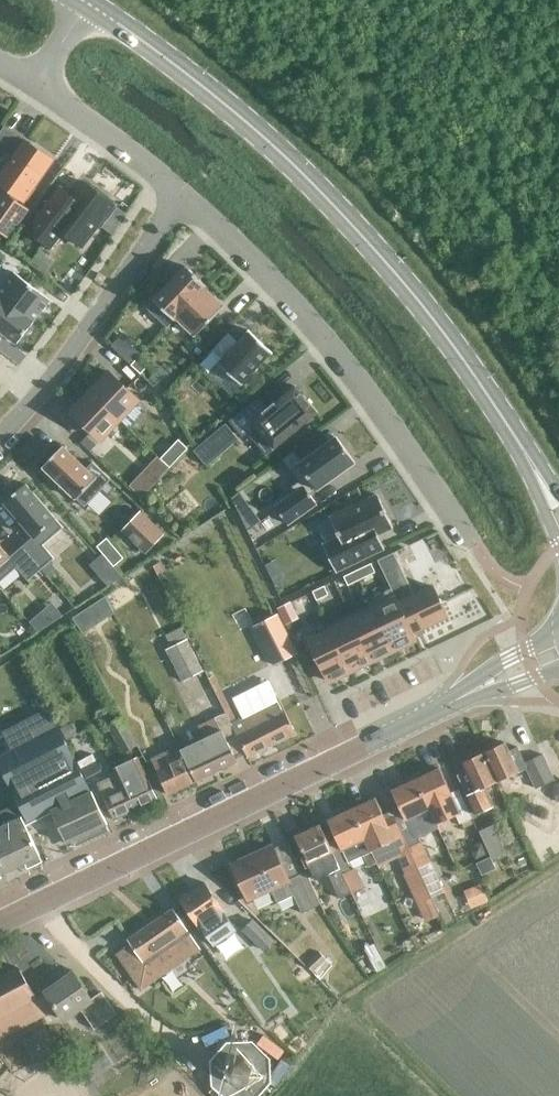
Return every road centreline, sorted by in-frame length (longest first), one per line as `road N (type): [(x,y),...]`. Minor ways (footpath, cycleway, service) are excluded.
road 1 (residential): [(91,5),(293,163),(420,301),(527,458)]
road 2 (secondary): [(0,922),(448,703)]
road 3 (residential): [(182,195),(266,270),(336,350),(495,572)]
road 4 (residential): [(182,195),(0,437)]
road 5 (residential): [(35,83),(182,195)]
road 6 (secondary): [(558,631),(448,703)]

